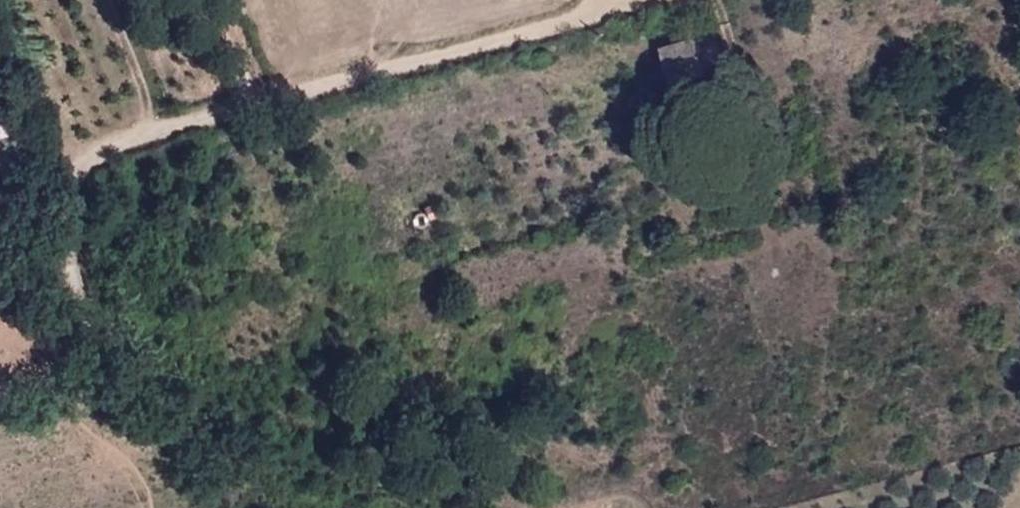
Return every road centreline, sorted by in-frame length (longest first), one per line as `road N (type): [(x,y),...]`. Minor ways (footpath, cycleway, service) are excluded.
road 1 (track): [(660,0),(167,133),(78,165),(69,202),(81,336),(39,379),(0,403)]

